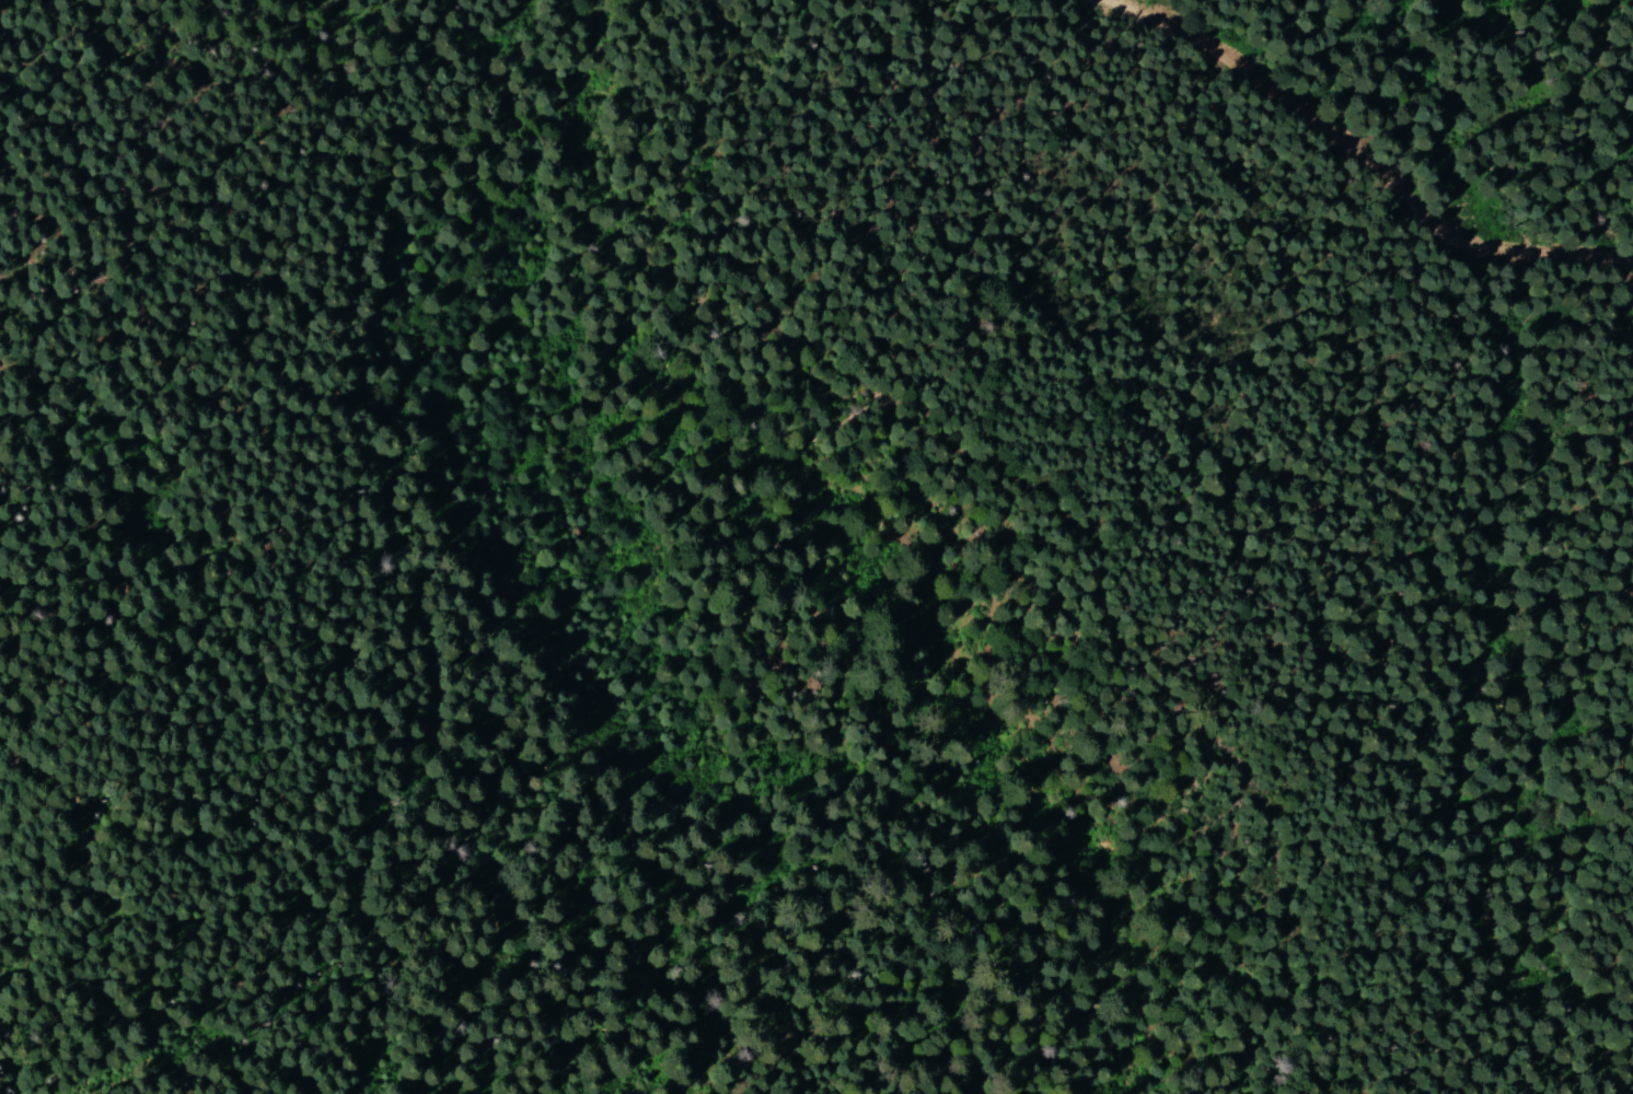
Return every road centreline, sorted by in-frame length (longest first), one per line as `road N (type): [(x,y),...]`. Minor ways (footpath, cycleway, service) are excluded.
road 1 (track): [(1632,268),(1520,266),(1482,256),(1243,62),(1099,0)]

